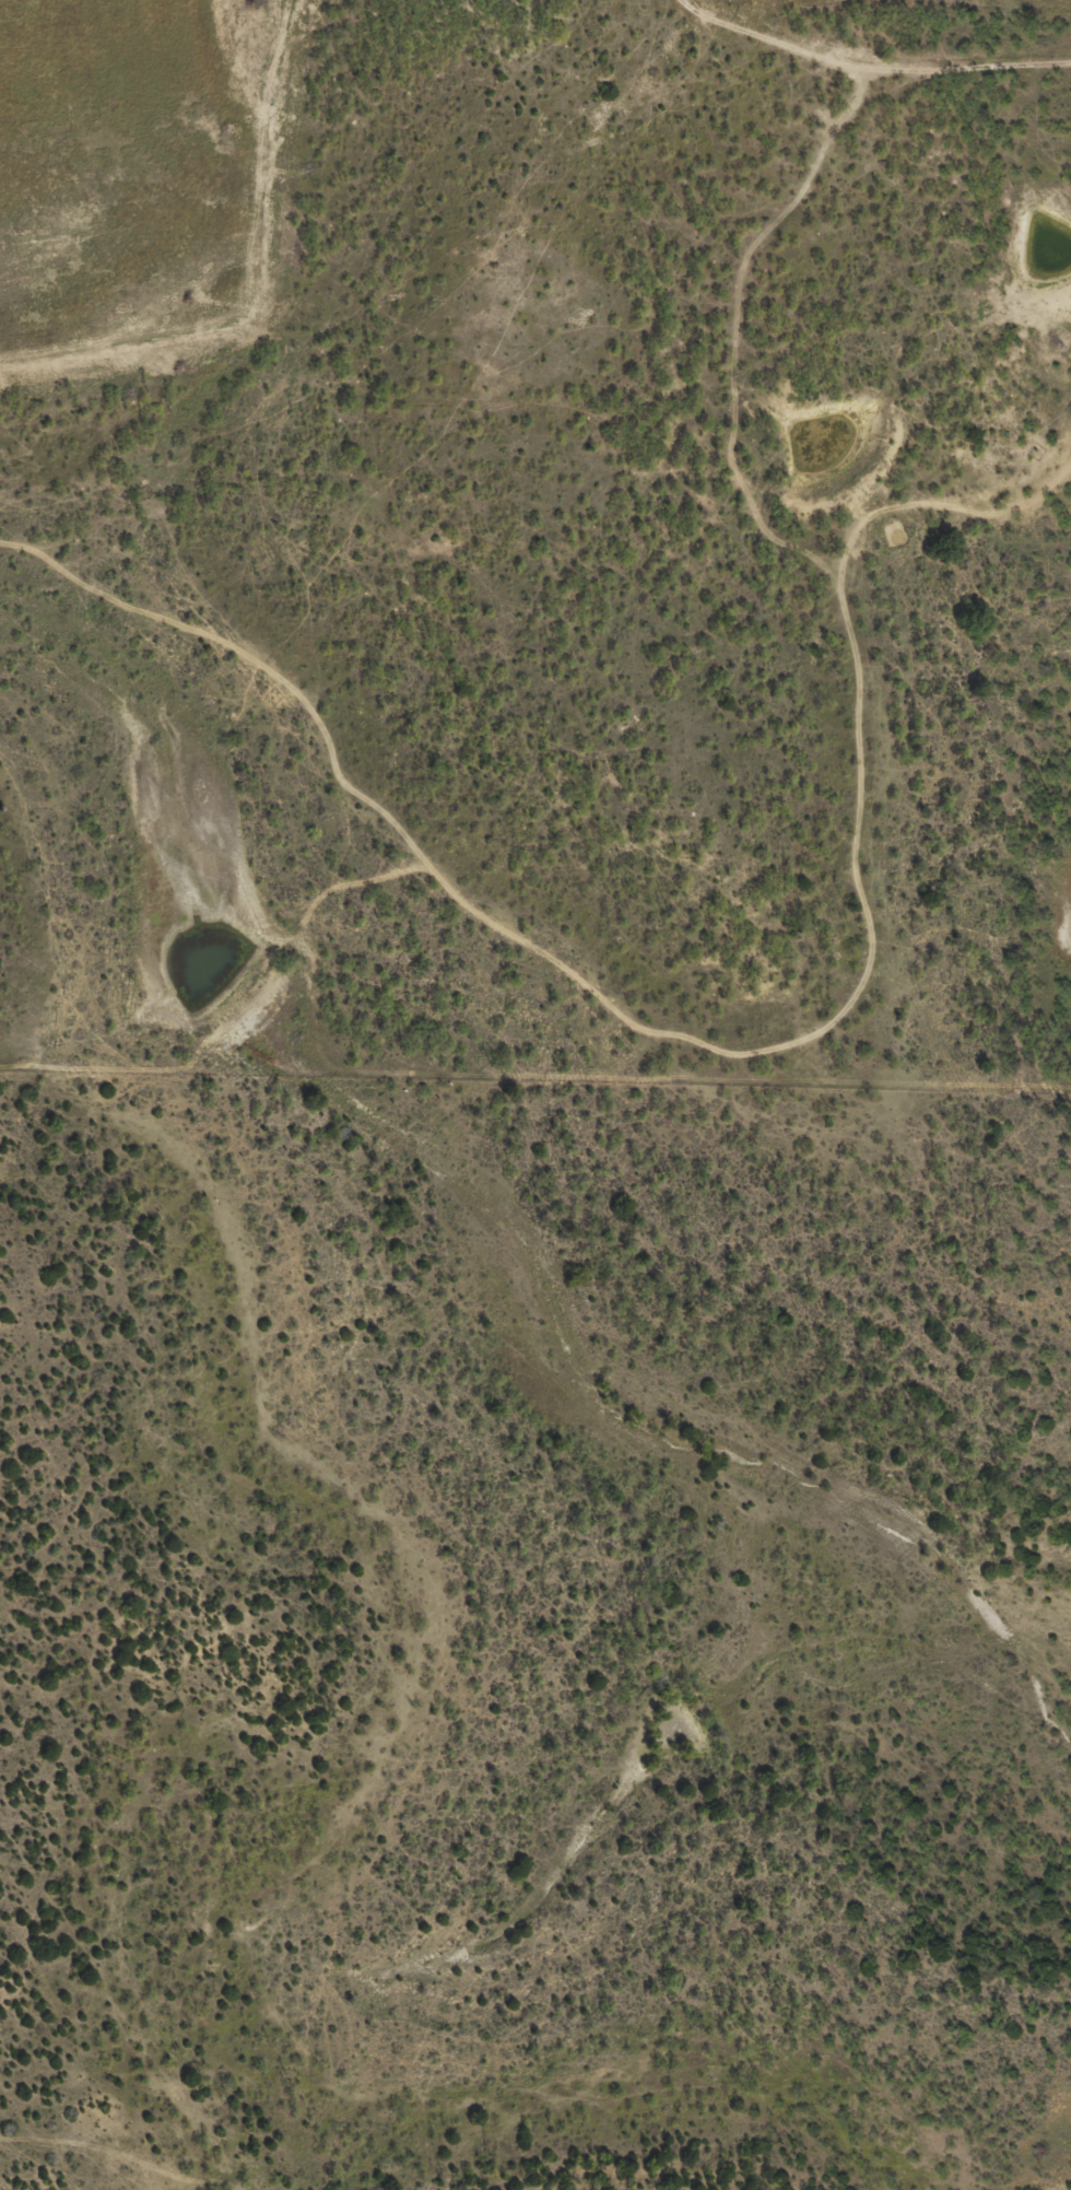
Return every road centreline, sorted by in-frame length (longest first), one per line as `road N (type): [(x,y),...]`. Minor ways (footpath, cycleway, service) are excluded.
road 1 (residential): [(1070,61),(890,69),(756,37),(684,0)]

